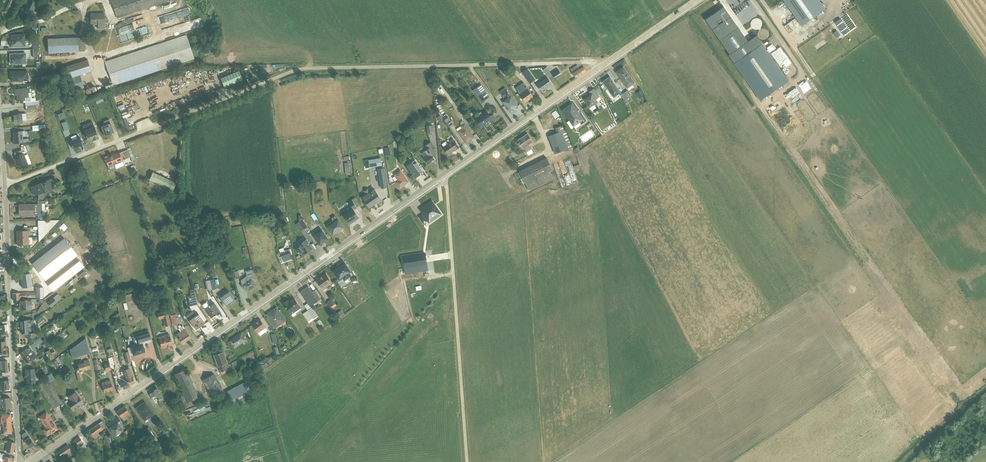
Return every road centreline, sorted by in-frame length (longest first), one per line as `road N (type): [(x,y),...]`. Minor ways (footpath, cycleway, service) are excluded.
road 1 (unclassified): [(598,68),(298,70),(4,184)]
road 2 (tertiary): [(31,461),(442,177)]
road 3 (unclassified): [(467,461),(442,177)]
road 4 (unclassified): [(4,184),(19,461)]
road 5 (tertiary): [(442,177),(598,68)]

